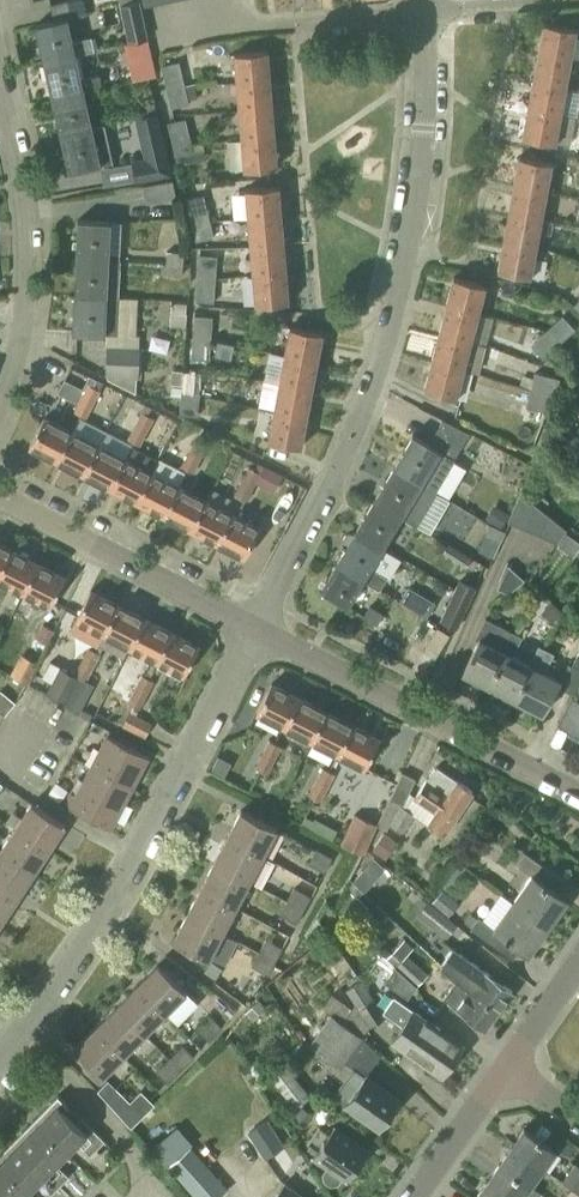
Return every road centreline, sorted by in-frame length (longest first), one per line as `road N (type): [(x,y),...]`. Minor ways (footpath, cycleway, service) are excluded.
road 1 (residential): [(255,630),(357,421),(392,314),(422,128),(421,0)]
road 2 (residential): [(0,1054),(125,882),(255,630)]
road 3 (residential): [(255,630),(578,794)]
road 4 (residential): [(0,397),(18,340),(27,249),(20,161),(0,76)]
road 5 (residential): [(0,497),(255,630)]
road 6 (residential): [(416,1196),(507,1068)]
road 7 (residential): [(507,1068),(578,961)]

